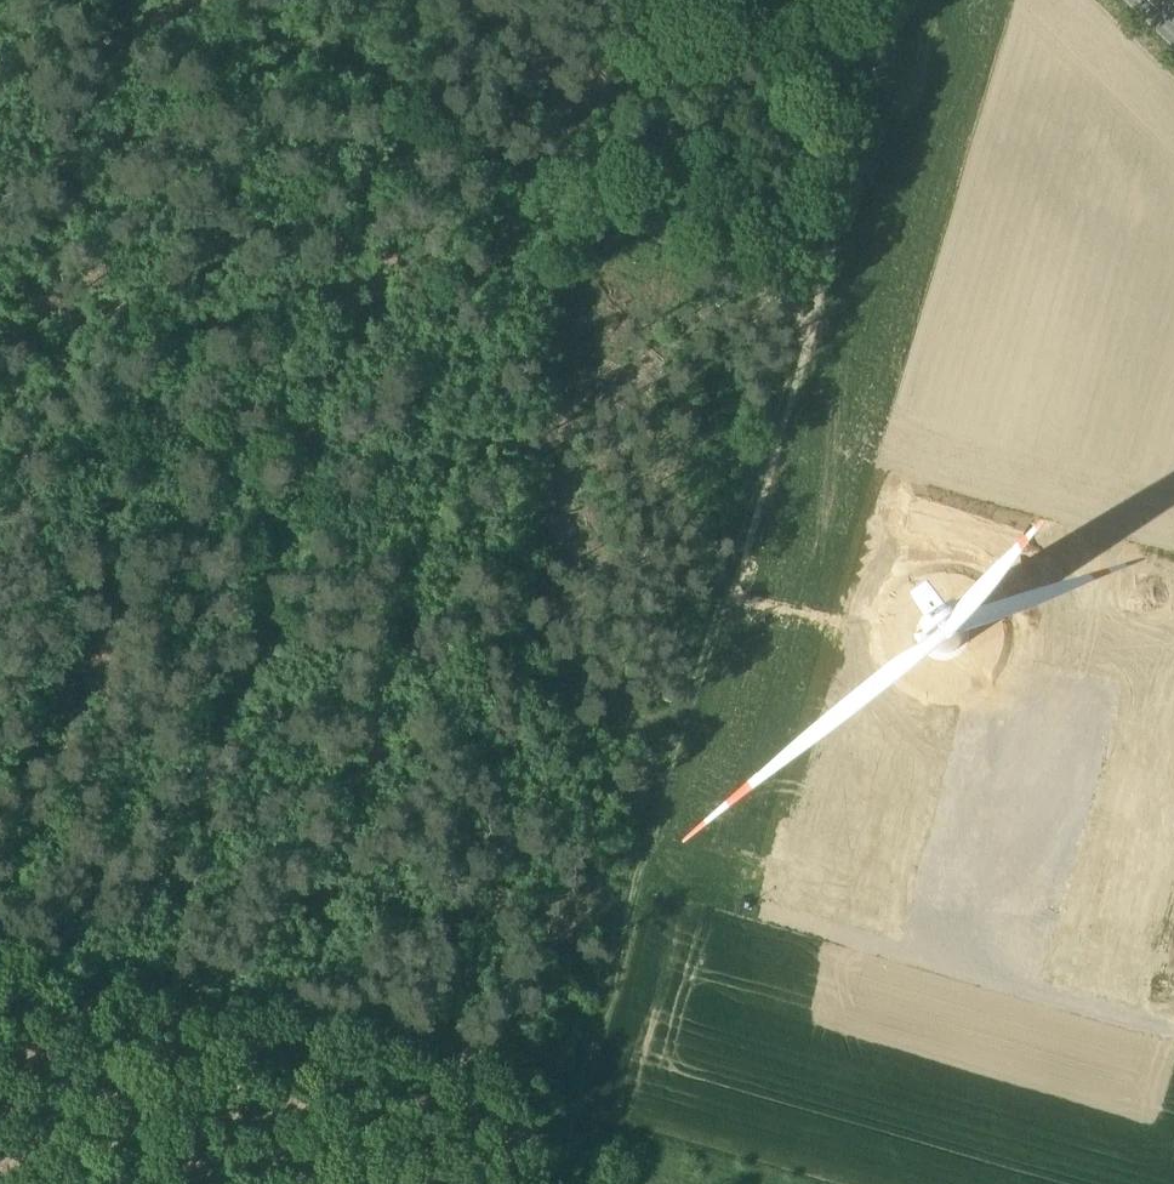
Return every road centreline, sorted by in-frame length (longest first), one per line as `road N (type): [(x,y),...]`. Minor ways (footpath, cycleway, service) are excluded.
road 1 (track): [(895,0),(553,1183)]
road 2 (track): [(803,301),(222,0)]

